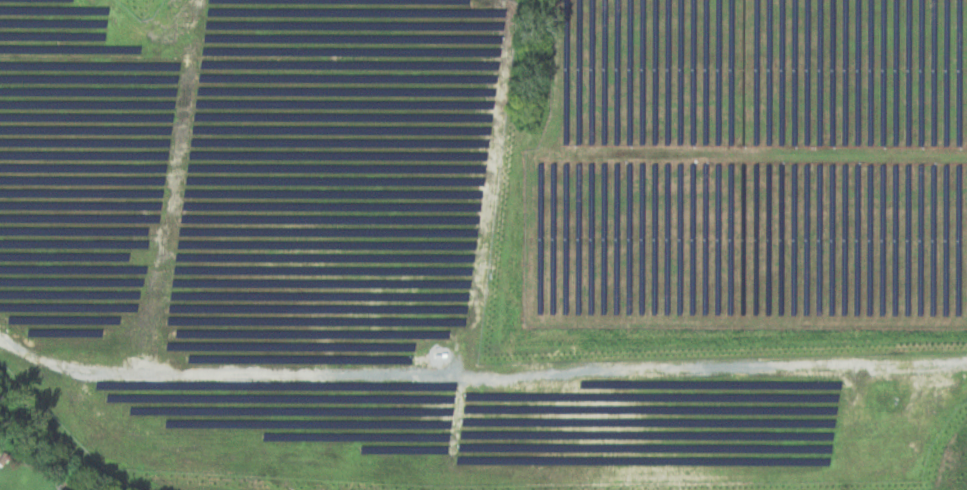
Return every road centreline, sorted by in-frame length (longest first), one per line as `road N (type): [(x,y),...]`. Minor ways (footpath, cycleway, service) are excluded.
road 1 (residential): [(420,345),(486,355),(966,346)]

